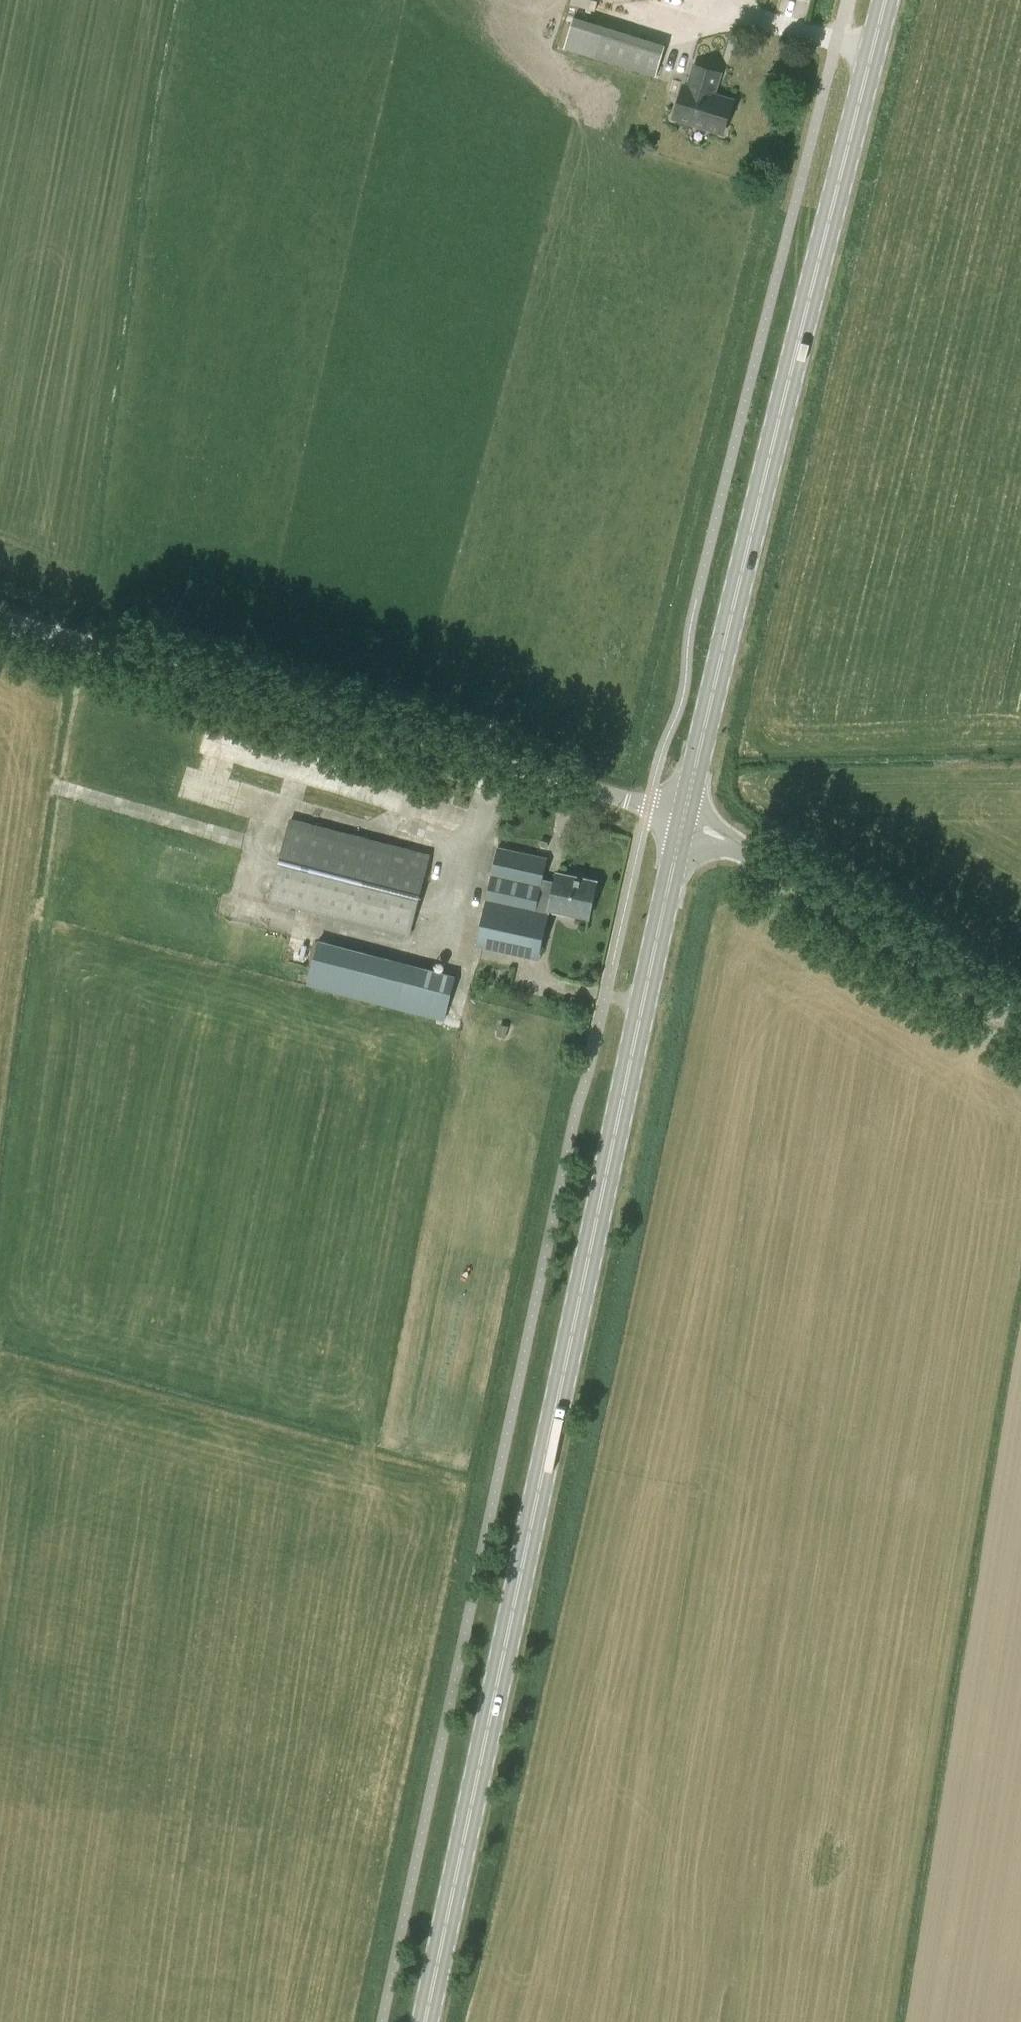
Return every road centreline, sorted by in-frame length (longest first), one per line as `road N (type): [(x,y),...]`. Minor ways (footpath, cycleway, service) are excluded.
road 1 (primary): [(427,2021),(683,819)]
road 2 (primary): [(683,819),(887,0)]
road 3 (unclassified): [(648,806),(0,618)]
road 4 (unclassified): [(683,819),(819,885),(1020,1012)]

